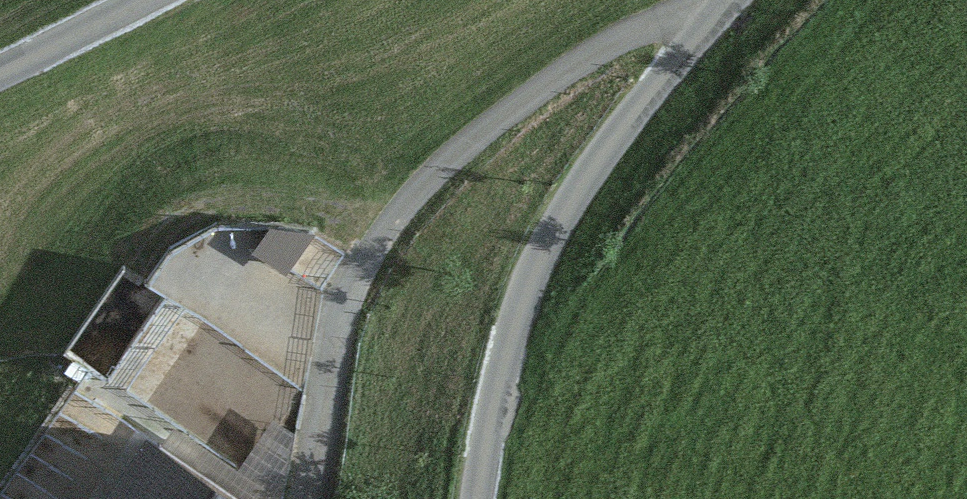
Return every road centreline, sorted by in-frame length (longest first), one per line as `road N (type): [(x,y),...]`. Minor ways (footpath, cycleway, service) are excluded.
road 1 (track): [(727,0),(632,33),(564,76),(445,165),(393,221),(350,293),(309,498)]
road 2 (tertiary): [(733,0),(619,133),(547,247),(497,392),(476,498)]
road 3 (tertiary): [(0,71),(148,0)]

